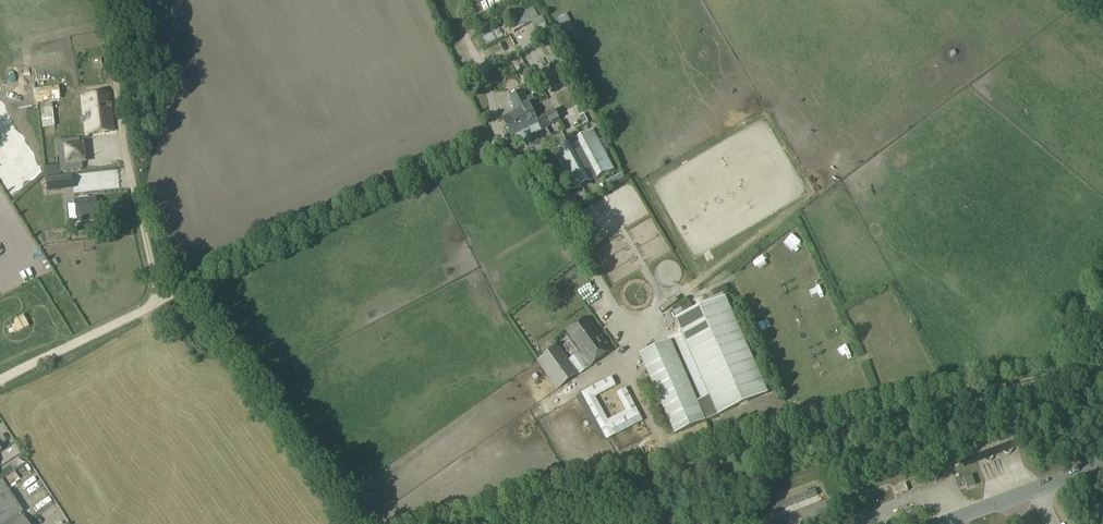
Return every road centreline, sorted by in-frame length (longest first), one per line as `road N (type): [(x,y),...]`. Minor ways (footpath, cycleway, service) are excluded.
road 1 (track): [(495,523),(1102,367)]
road 2 (track): [(0,379),(157,302),(96,0)]

